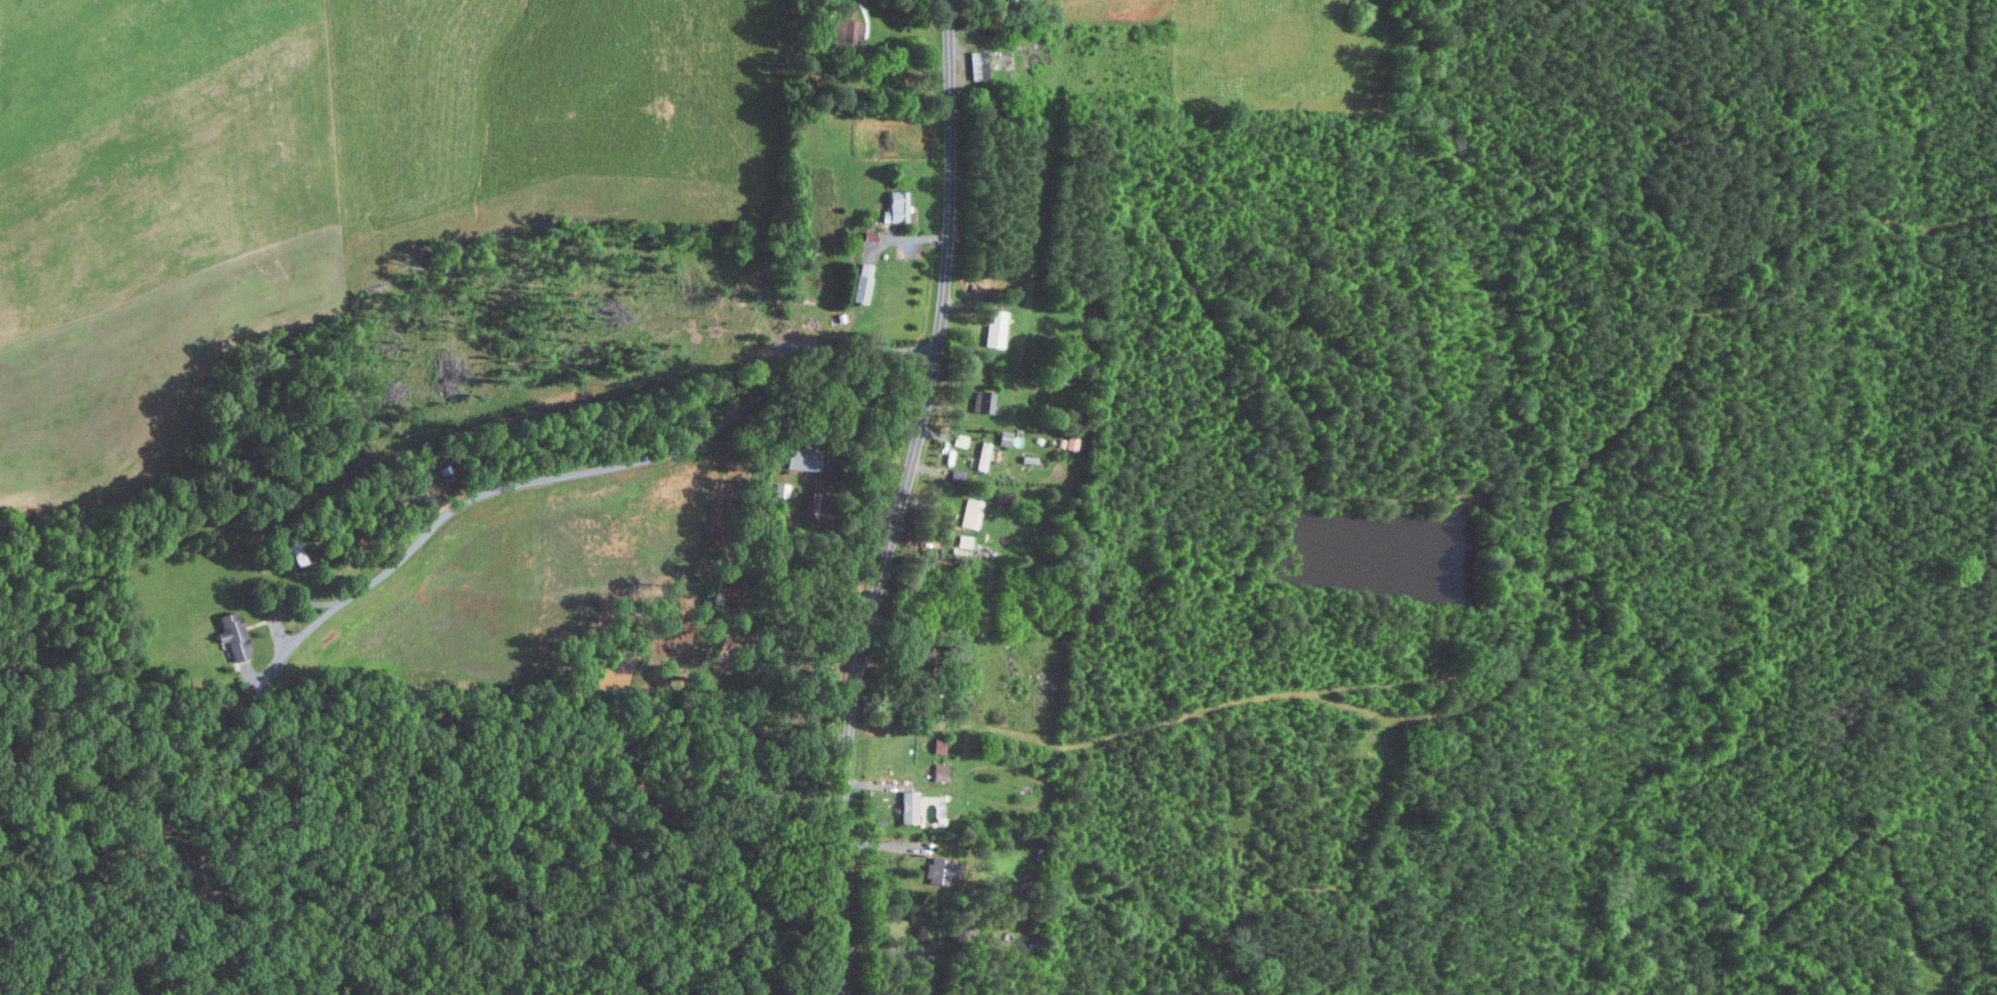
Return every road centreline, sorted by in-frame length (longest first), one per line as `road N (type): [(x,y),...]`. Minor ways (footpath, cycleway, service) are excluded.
road 1 (residential): [(854,994),(857,694),(946,294),(952,0)]

